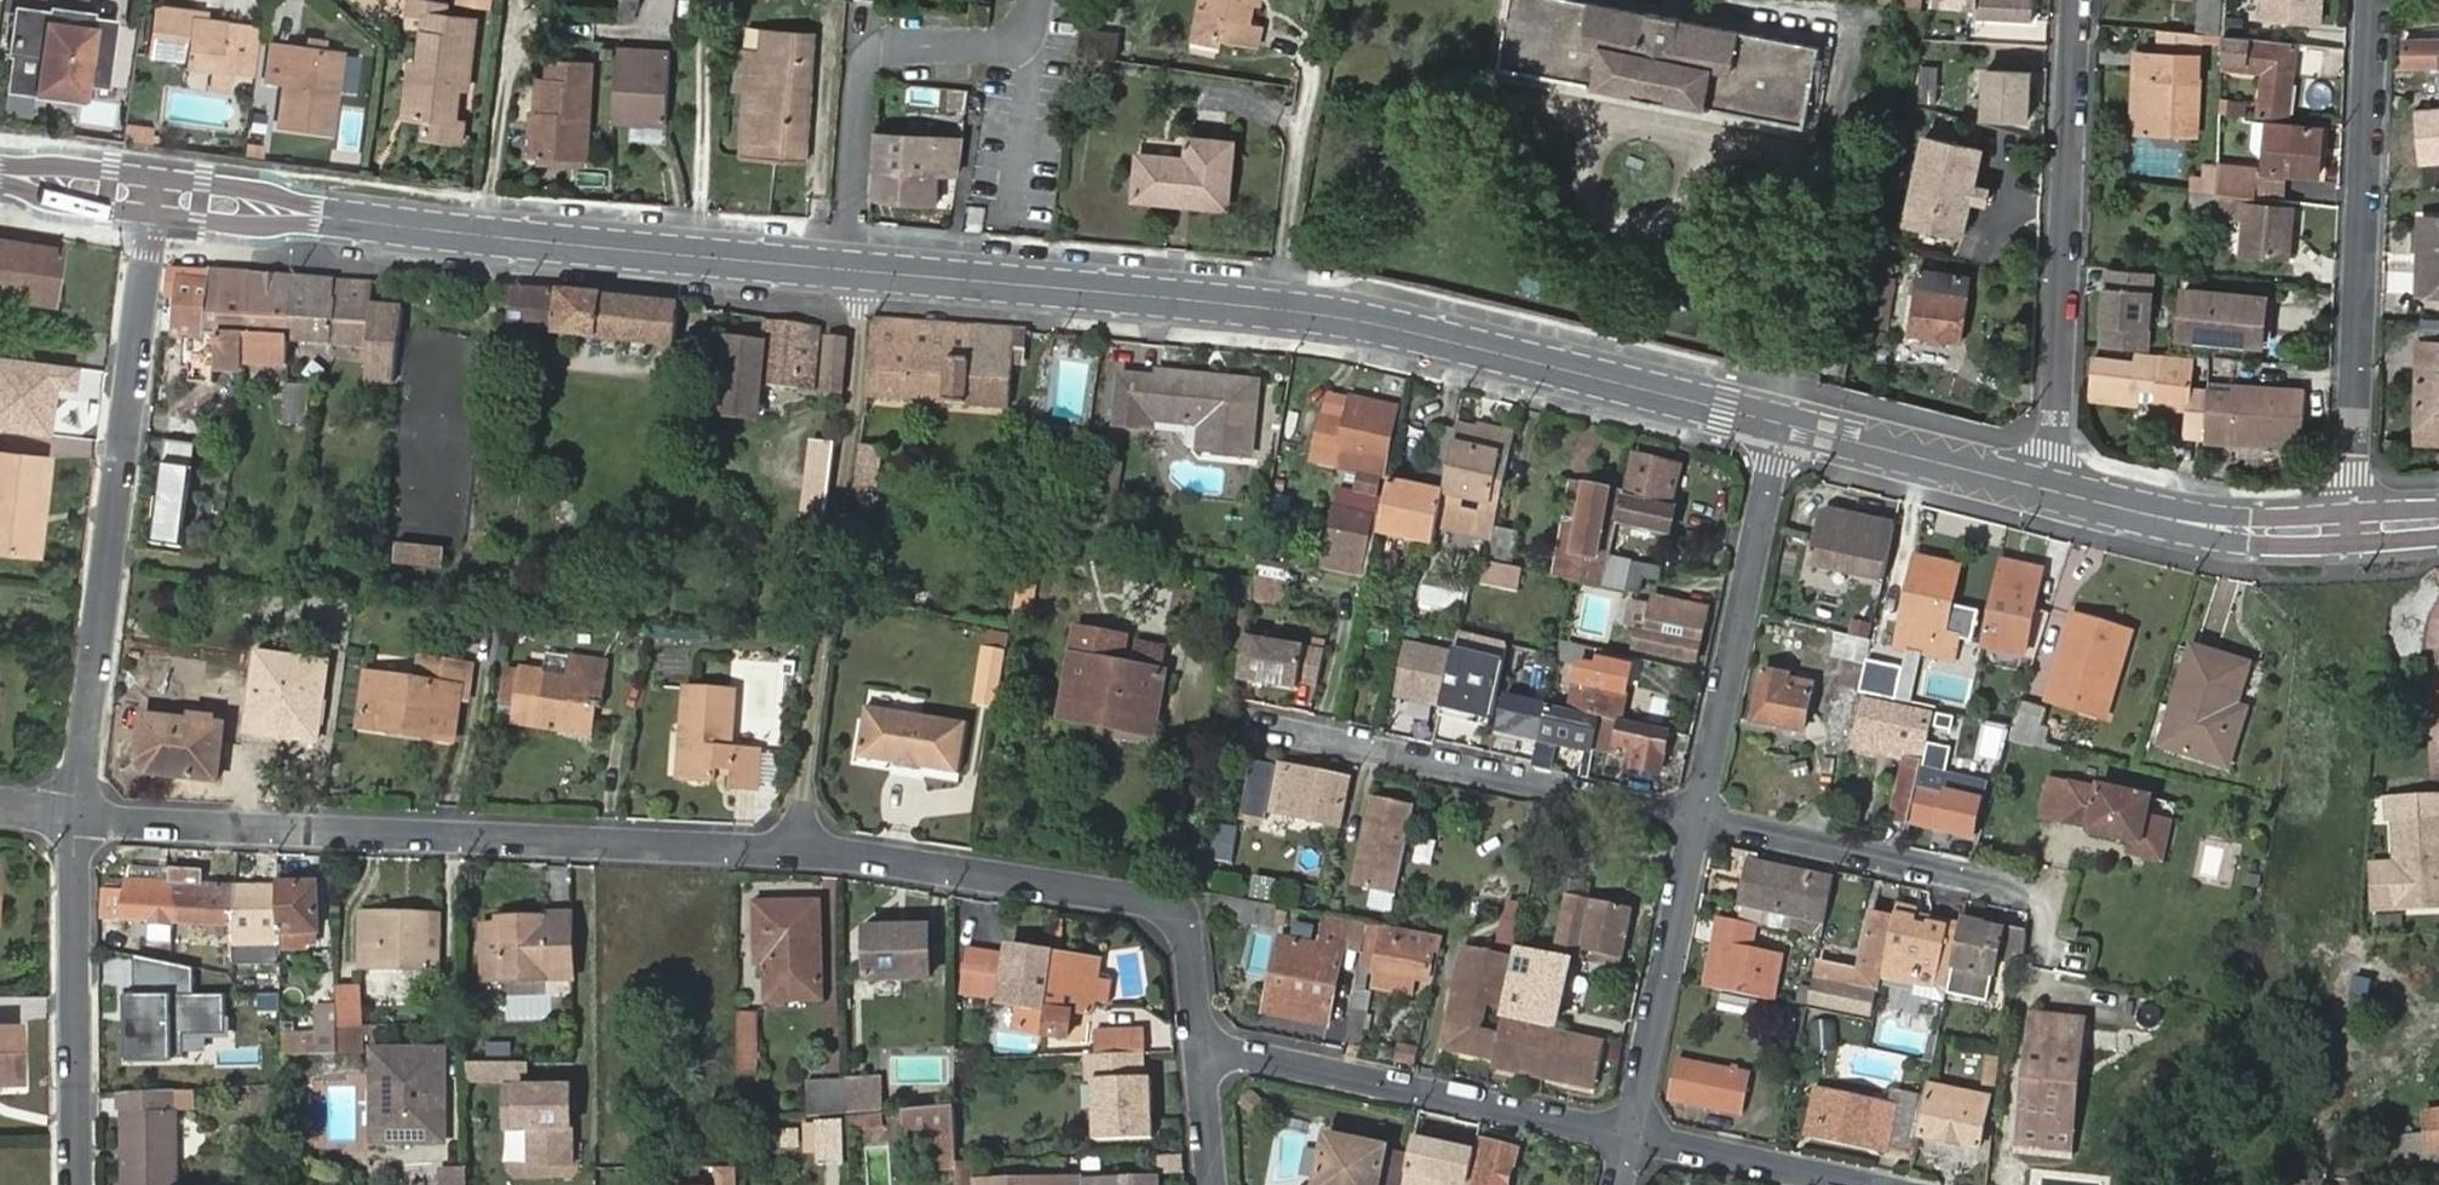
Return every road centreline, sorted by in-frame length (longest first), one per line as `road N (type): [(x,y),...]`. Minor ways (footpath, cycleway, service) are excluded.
road 1 (tertiary): [(1790,423),(1346,315),(857,272)]
road 2 (unclassified): [(811,851),(76,814)]
road 3 (tertiary): [(857,272),(154,196)]
road 4 (unclassified): [(76,814),(154,196)]
road 5 (residential): [(811,851),(803,798),(852,423),(864,309),(857,272)]
road 6 (residential): [(2354,528),(2376,0)]
road 7 (unclassified): [(1203,1048),(1188,931),(1176,914),(1144,902),(811,851)]
road 8 (residential): [(2055,492),(2077,0)]
road 9 (unclassified): [(1203,1048),(1631,1132)]
road 10 (unclassified): [(1273,728),(1697,820)]
road 11 (residential): [(857,272),(860,73),(883,44),(1017,45),(1034,0)]
road 12 (unclassified): [(1697,820),(1772,466),(1790,423)]
road 13 (unclassified): [(74,1184),(76,814)]
road 14 (unclassified): [(1697,820),(2052,895)]
road 15 (unclassified): [(1631,1132),(1697,820)]
road 16 (tertiary): [(2354,528),(2178,520),(2055,492)]
road 17 (tertiary): [(2055,492),(1790,423)]
road 18 (unclassified): [(1631,1132),(1879,1184)]
road 19 (tertiary): [(154,196),(0,174)]
road 20 (unclassified): [(1216,1184),(1203,1048)]

